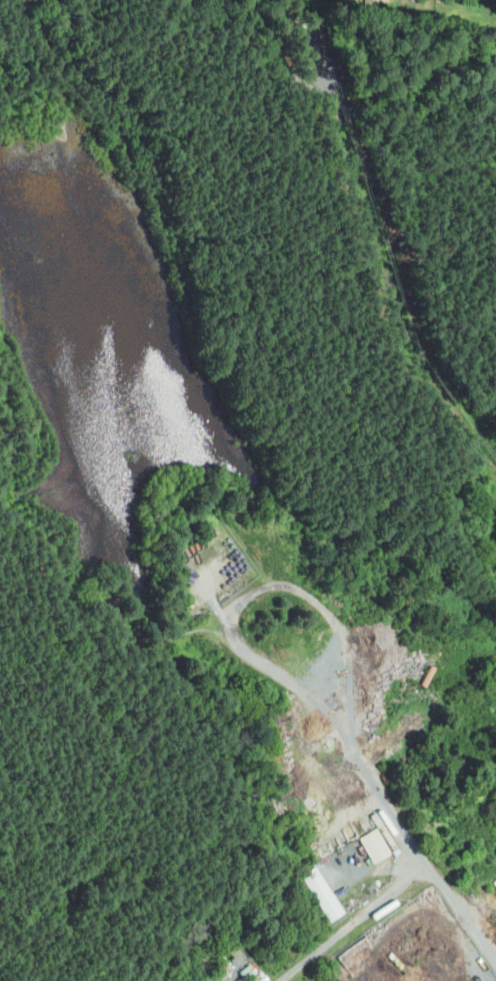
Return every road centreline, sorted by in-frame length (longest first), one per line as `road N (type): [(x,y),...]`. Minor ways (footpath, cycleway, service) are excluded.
road 1 (track): [(352,109),(413,168),(435,172),(476,157),(495,159)]

